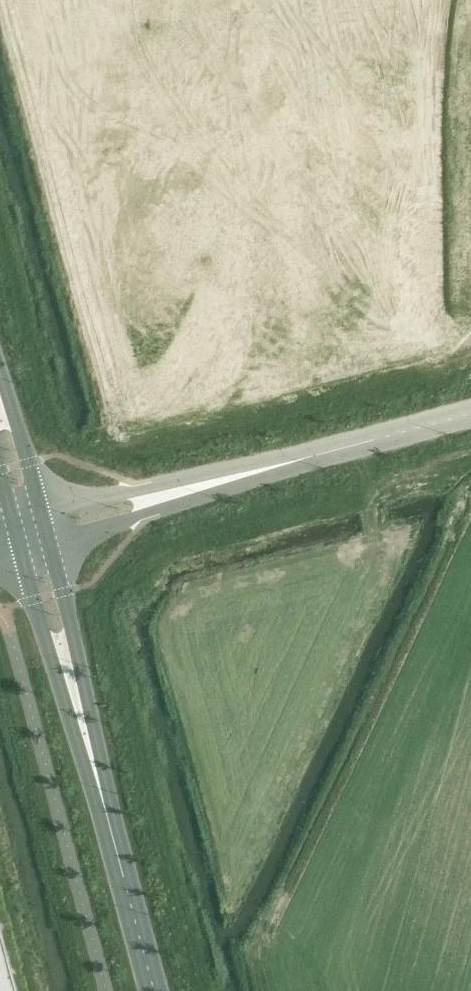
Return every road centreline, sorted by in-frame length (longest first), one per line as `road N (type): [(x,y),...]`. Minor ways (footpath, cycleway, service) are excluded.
road 1 (tertiary): [(153,990),(68,668)]
road 2 (unclassified): [(190,489),(470,415)]
road 3 (unclassified): [(49,542),(141,515),(190,489)]
road 4 (unclassified): [(190,489),(40,508)]
road 5 (tertiary): [(19,550),(33,602),(68,668)]
road 6 (tertiary): [(68,668),(64,594),(49,542)]

